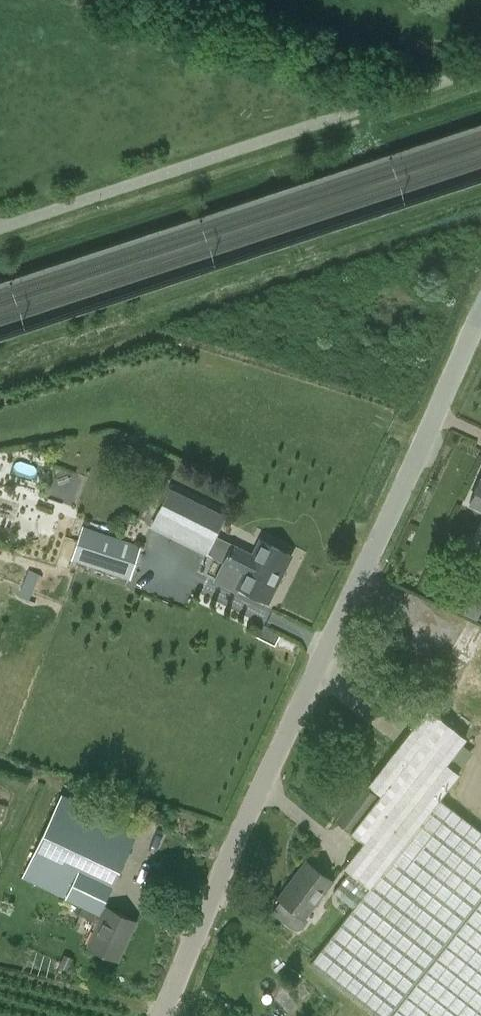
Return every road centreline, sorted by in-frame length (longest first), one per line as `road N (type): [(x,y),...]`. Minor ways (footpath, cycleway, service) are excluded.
road 1 (unclassified): [(158,1015),(480,309)]
road 2 (motorway): [(0,147),(480,4)]
road 3 (motorway): [(306,0),(0,93)]

